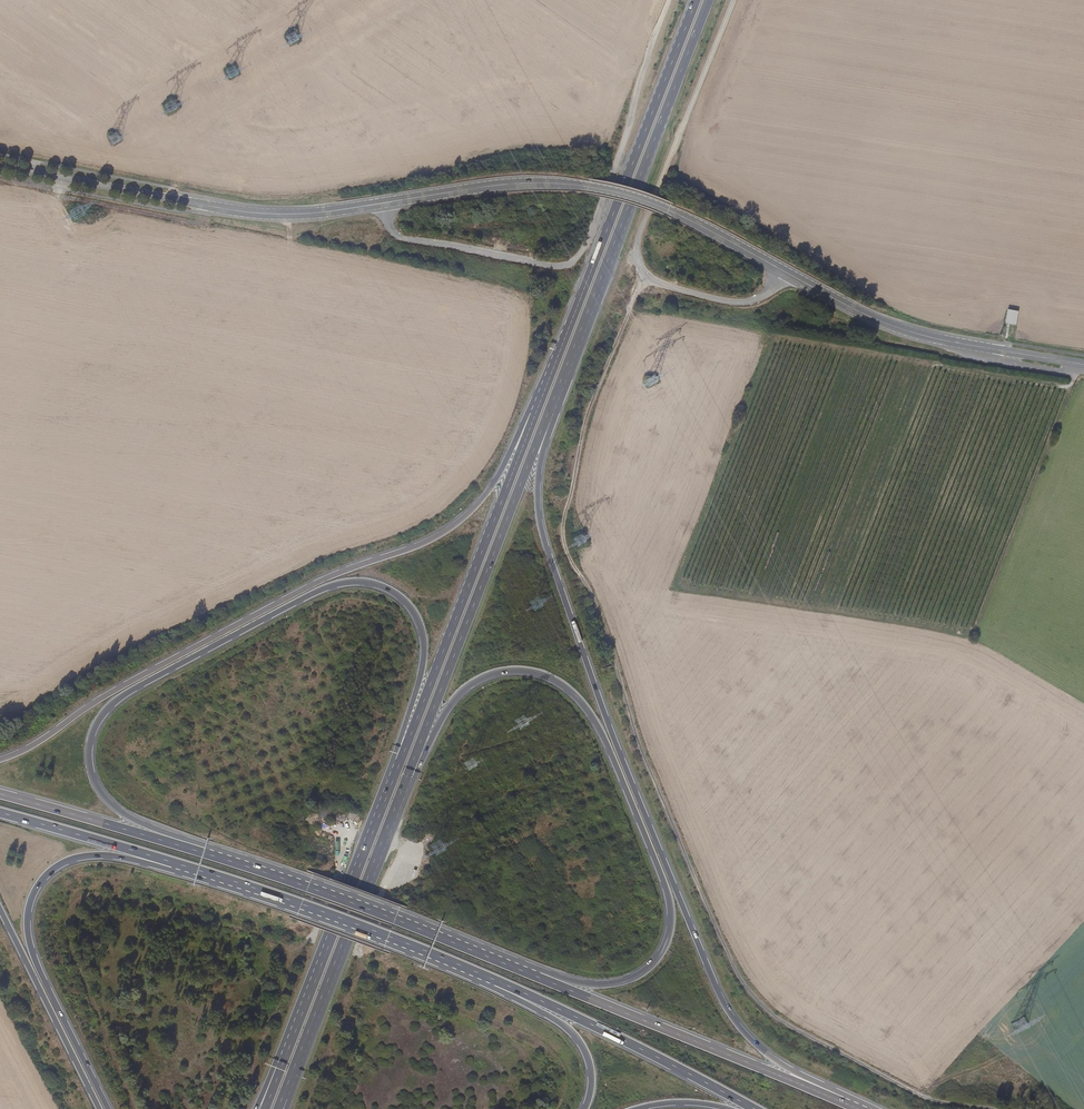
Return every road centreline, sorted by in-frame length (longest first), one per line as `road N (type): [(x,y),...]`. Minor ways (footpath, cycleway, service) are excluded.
road 1 (tertiary): [(1083,365),(901,329),(669,210),(604,189),(506,184),(271,214),(0,165)]
road 2 (track): [(651,274),(590,409),(563,530),(648,764),(738,977),(760,1003),(791,1028),(923,1096),(989,1108)]
road 3 (trunk): [(844,1099),(771,1057),(734,1018),(612,729),(534,499),(536,463),(568,363)]
road 4 (trunk): [(207,852),(121,810),(104,794),(95,735),(120,704),(325,586),(376,584),(399,597),(419,629),(422,656),(391,786)]
road 5 (trunk): [(402,791),(445,706),(469,682),(505,669),(554,679),(597,728),(669,898),(661,952),(640,974),(601,984),(475,950)]
road 6 (trunk): [(557,360),(486,492),(455,522),(417,544),(322,577),(28,749),(0,756)]
road 7 (track): [(669,0),(599,213),(573,260),(536,263),(408,240),(388,224),(384,203)]
road 8 (primary): [(402,791),(568,363)]
road 9 (primary): [(557,360),(391,786)]
road 10 (track): [(730,0),(639,236),(641,263),(659,284),(730,303),(759,301),(787,273)]
road 11 (trunk): [(844,1099),(475,950)]
road 12 (primary): [(568,363),(709,0)]
road 13 (trunk): [(109,1108),(31,945),(33,898),(58,866),(85,857),(175,866)]
road 14 (primary): [(697,0),(557,360)]
road 15 (trunk): [(175,866),(489,980)]
road 16 (trunk): [(489,980),(755,1108)]
road 17 (primary): [(391,786),(284,1060)]
road 18 (primary): [(295,1064),(402,791)]
road 19 (trunk): [(475,950),(207,852)]
road 20 (trunk): [(0,909),(99,1108)]
road 21 (trunk): [(207,852),(0,794)]
road 22 (trunk): [(0,812),(175,866)]
road 23 (trunk): [(489,980),(573,1033),(590,1076),(582,1108)]

